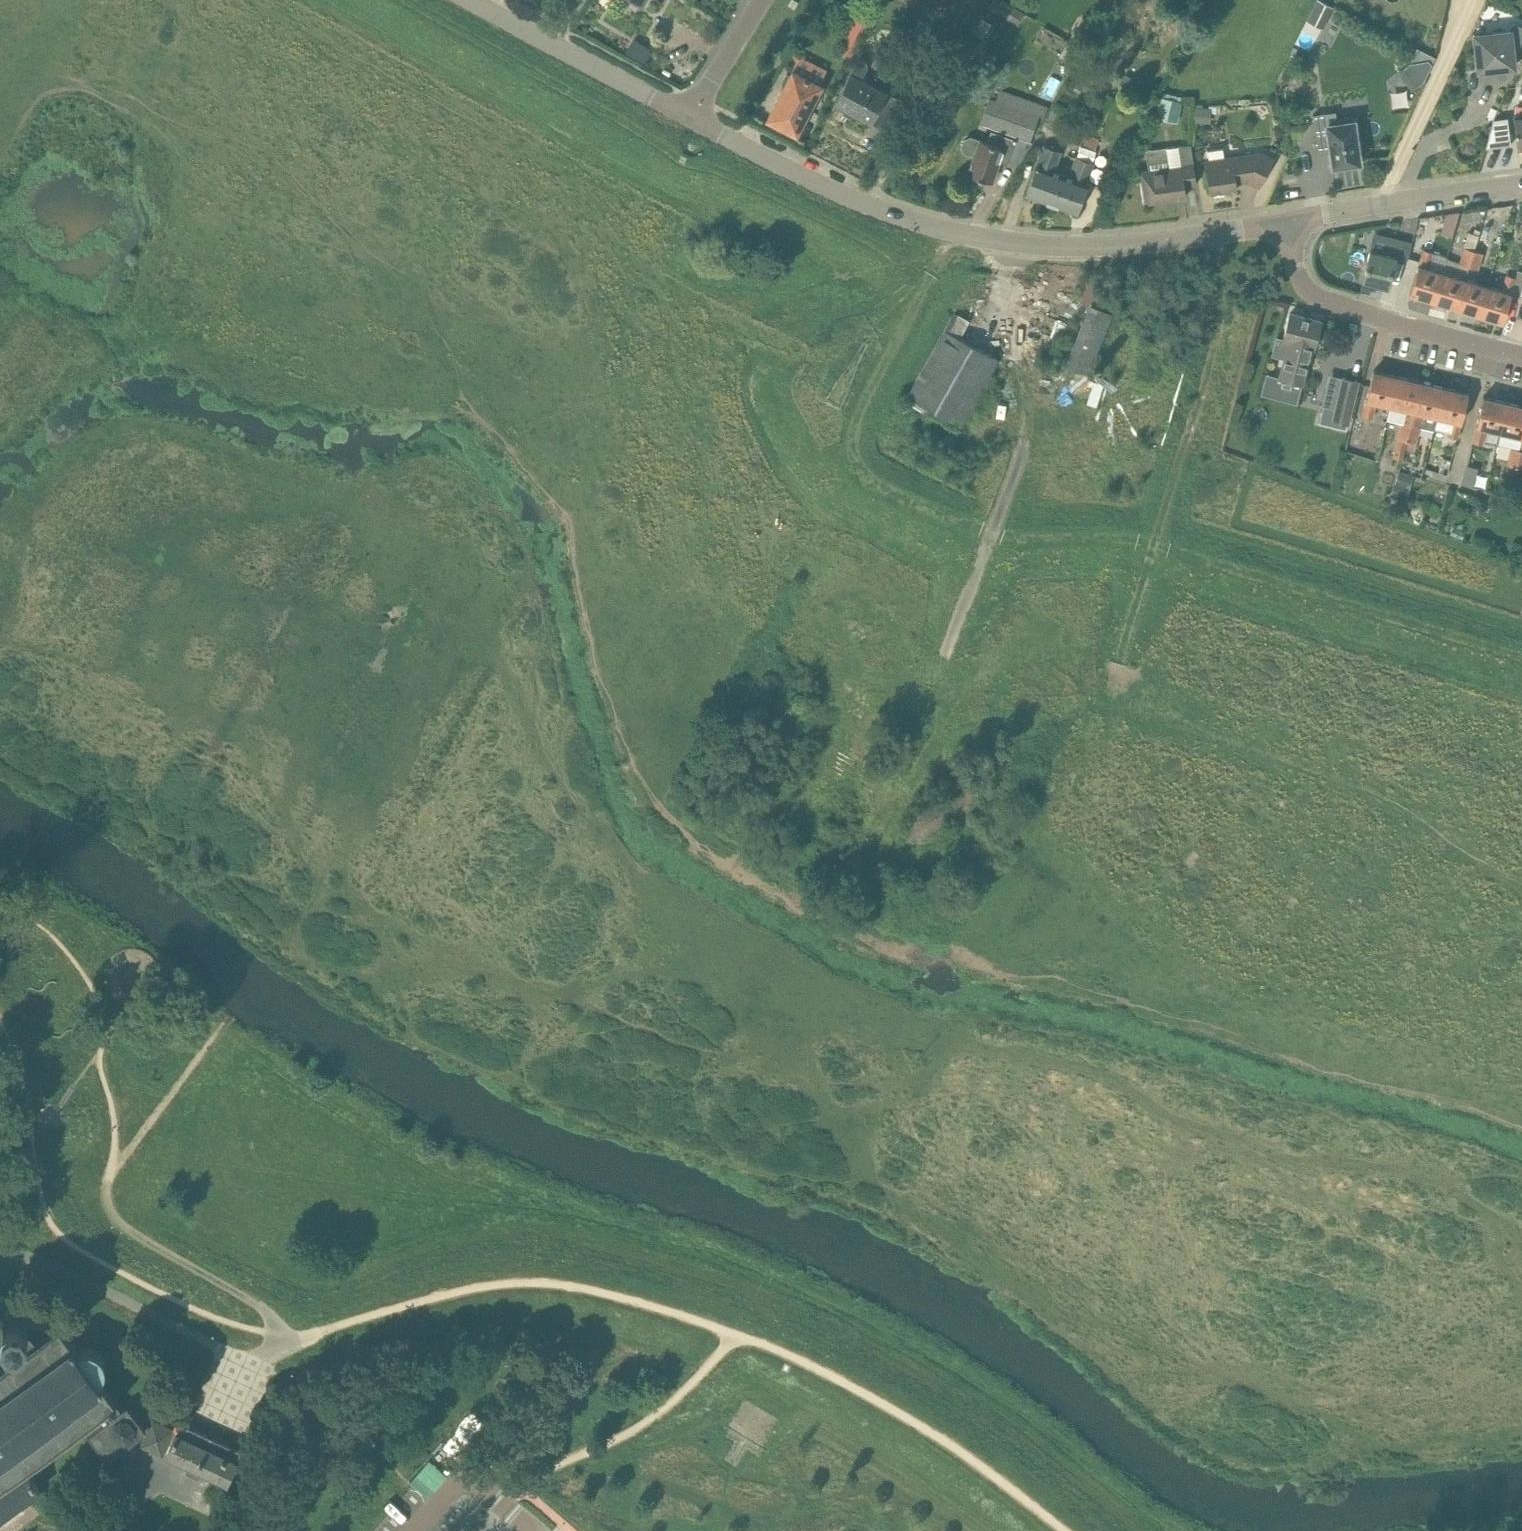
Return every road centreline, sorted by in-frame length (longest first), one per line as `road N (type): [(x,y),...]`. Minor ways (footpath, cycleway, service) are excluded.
road 1 (residential): [(1291,220),(1084,246),(933,229),(848,201),(690,118)]
road 2 (track): [(1212,232),(1216,339),(1117,662)]
road 3 (residential): [(288,1343),(251,1360),(0,1246)]
road 4 (residential): [(1521,356),(1314,295),(1298,275),(1291,220)]
road 5 (track): [(288,1343),(255,1302),(108,1213),(120,1164)]
road 6 (residential): [(690,118),(473,0)]
road 7 (residential): [(1521,183),(1291,220)]
road 8 (track): [(120,1164),(223,1023)]
road 9 (residential): [(690,118),(763,0)]

